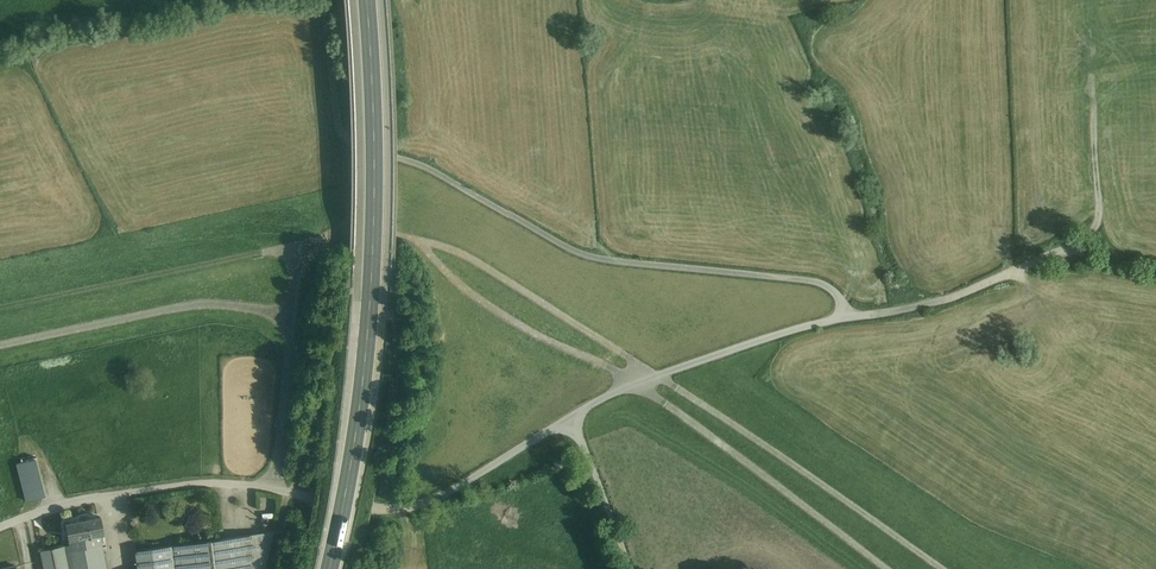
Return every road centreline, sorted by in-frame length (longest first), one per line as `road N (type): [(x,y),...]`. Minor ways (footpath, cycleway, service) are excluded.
road 1 (residential): [(0,527),(74,500),(212,482),(373,512),(409,508),(658,374)]
road 2 (track): [(847,319),(834,293),(815,282),(581,254),(432,172),(346,137),(325,0)]
road 3 (track): [(887,568),(616,370),(464,292),(418,238)]
road 4 (primary): [(366,0),(373,245),(358,417),(328,568)]
road 5 (track): [(658,374),(790,330),(961,295),(1090,238),(1099,208),(1096,126)]
road 6 (track): [(0,345),(195,305),(290,314)]

